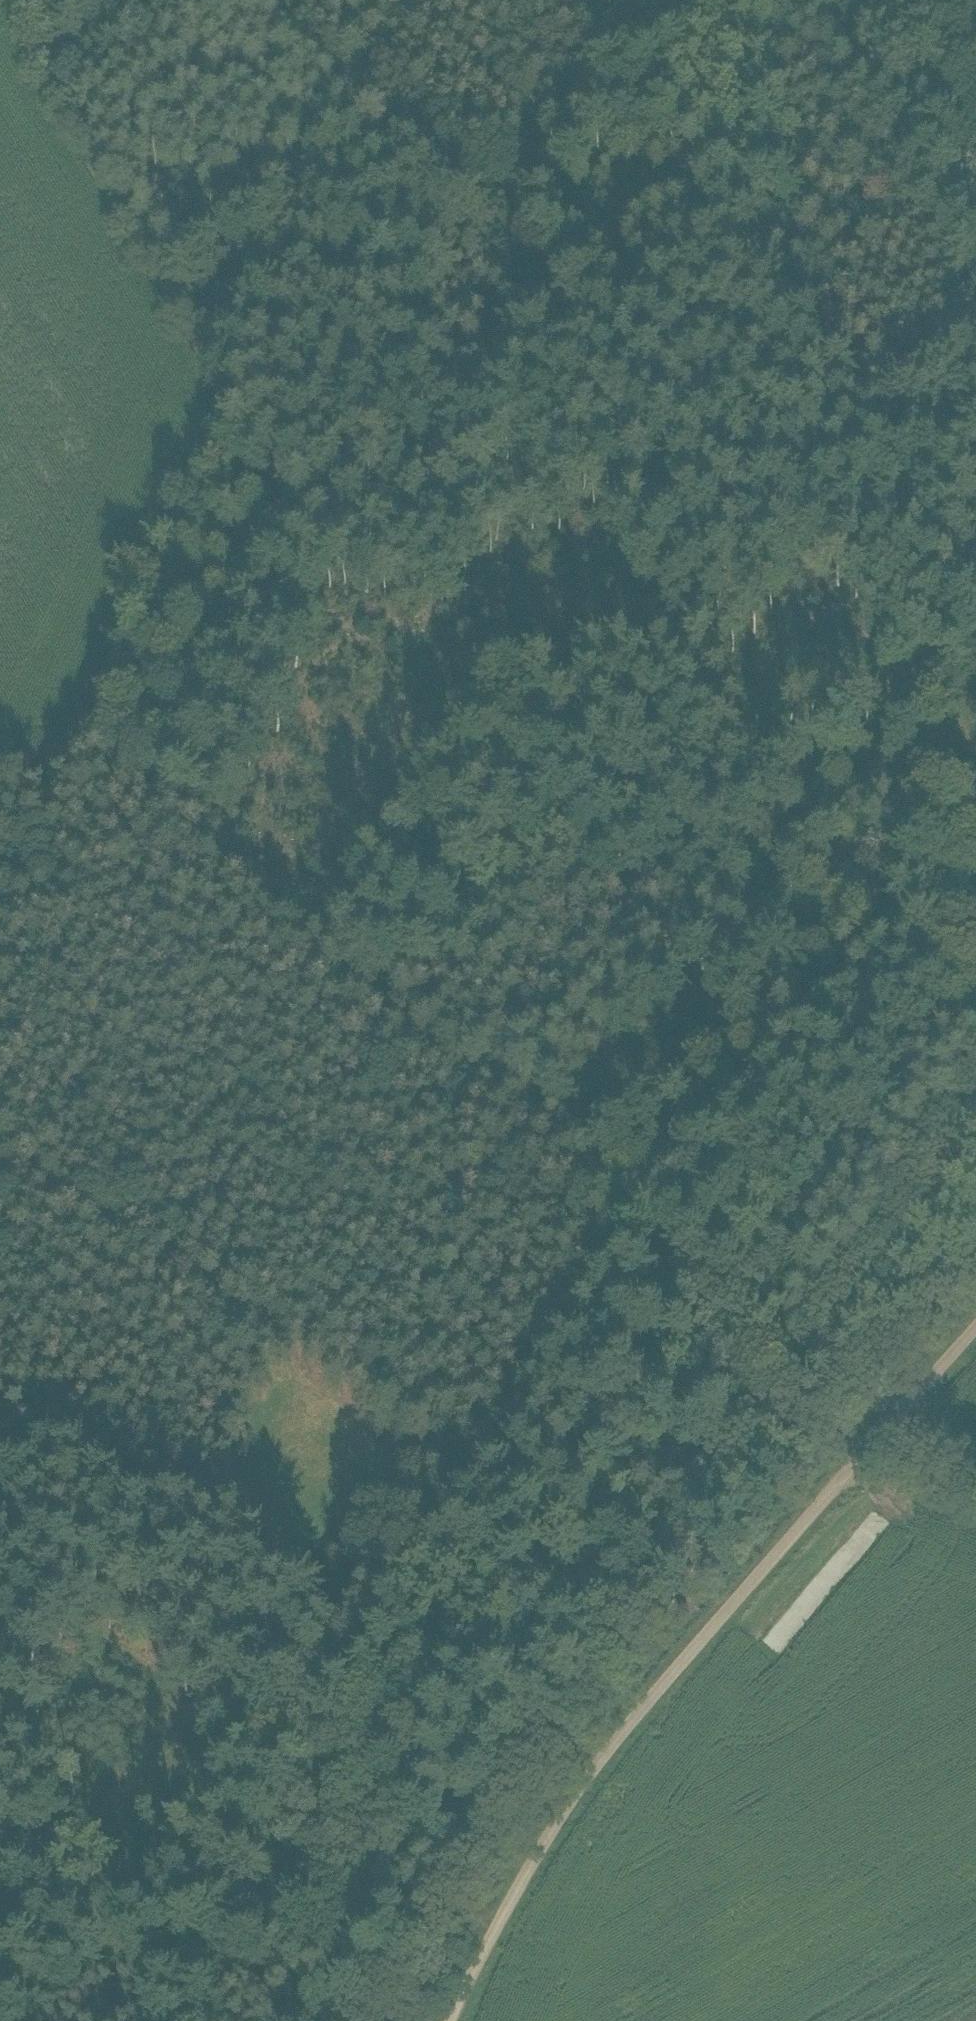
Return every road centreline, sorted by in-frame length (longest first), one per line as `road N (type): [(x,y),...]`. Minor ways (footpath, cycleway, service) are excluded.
road 1 (track): [(975,704),(813,918),(348,1640),(225,1868),(216,1963),(230,2020)]
road 2 (track): [(0,902),(46,829),(365,95),(267,0)]
road 3 (track): [(365,95),(966,716),(975,822)]
road 4 (unclassified): [(457,2020),(526,1881),(652,1699),(975,1332)]

